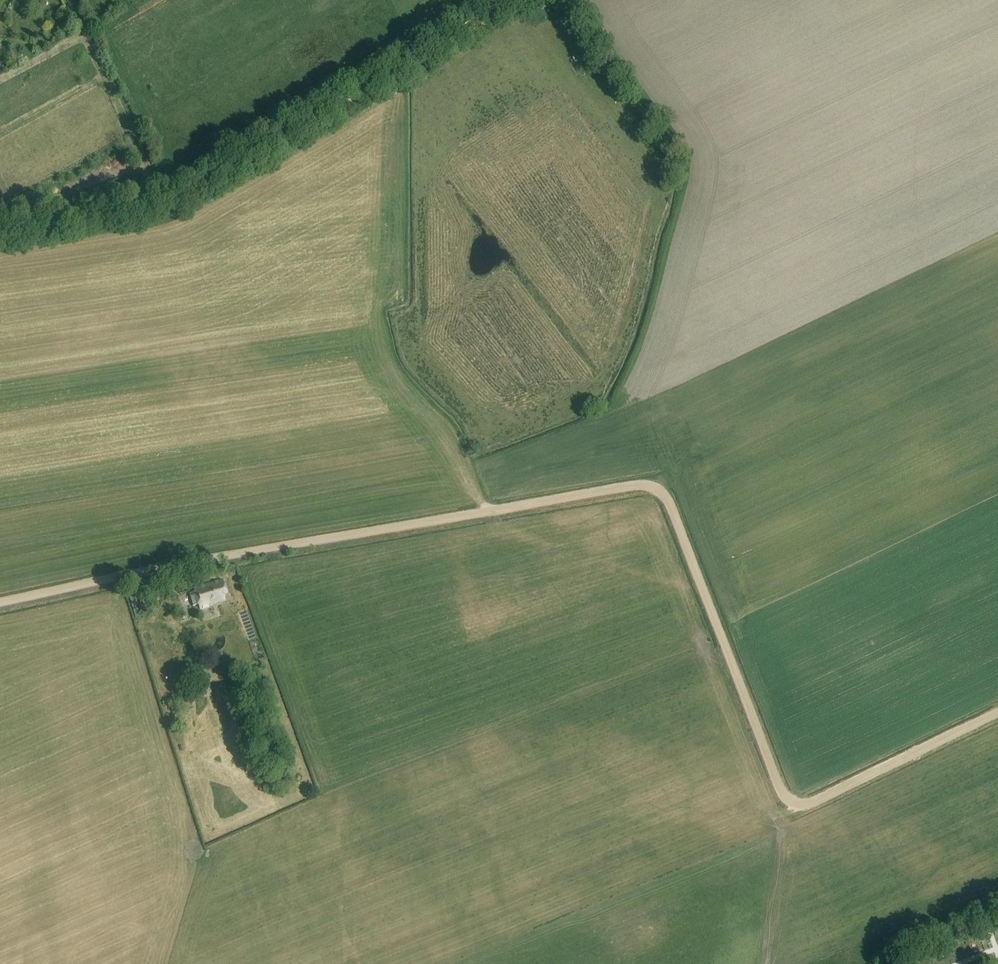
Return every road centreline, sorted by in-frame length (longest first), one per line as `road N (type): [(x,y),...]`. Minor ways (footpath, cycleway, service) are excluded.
road 1 (track): [(997,714),(793,806),(667,498),(640,485),(0,604)]
road 2 (track): [(519,0),(167,207),(0,232)]

